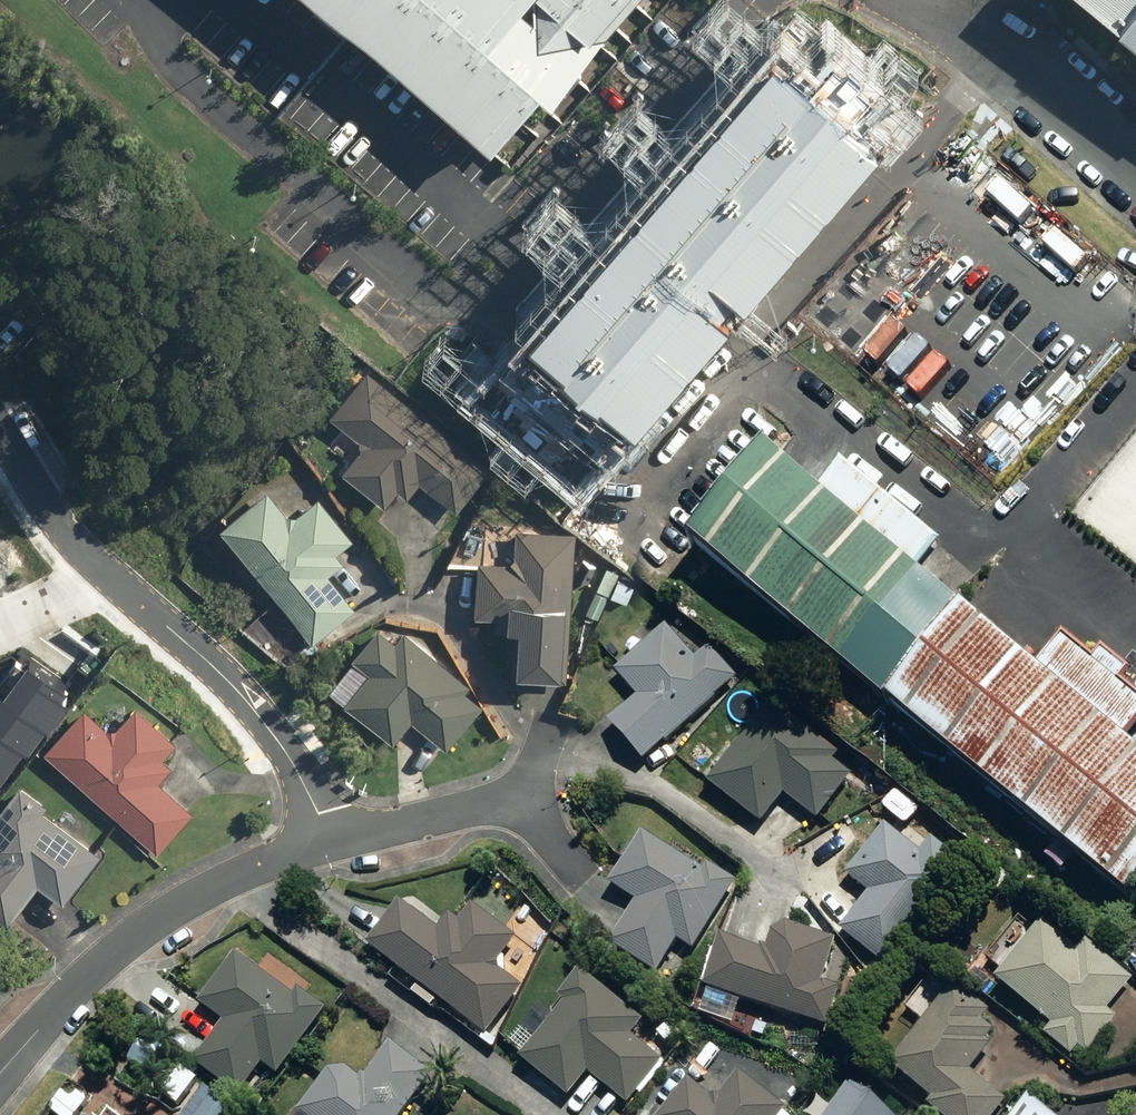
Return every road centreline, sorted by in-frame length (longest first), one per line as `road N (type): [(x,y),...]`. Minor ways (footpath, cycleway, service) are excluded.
road 1 (residential): [(0,447),(68,541),(226,672),(303,761)]
road 2 (residential): [(470,326),(755,0)]
road 3 (residential): [(335,849),(228,885),(143,935),(0,1077)]
road 4 (residential): [(903,0),(1135,184)]
road 5 (residential): [(532,790),(335,849)]

